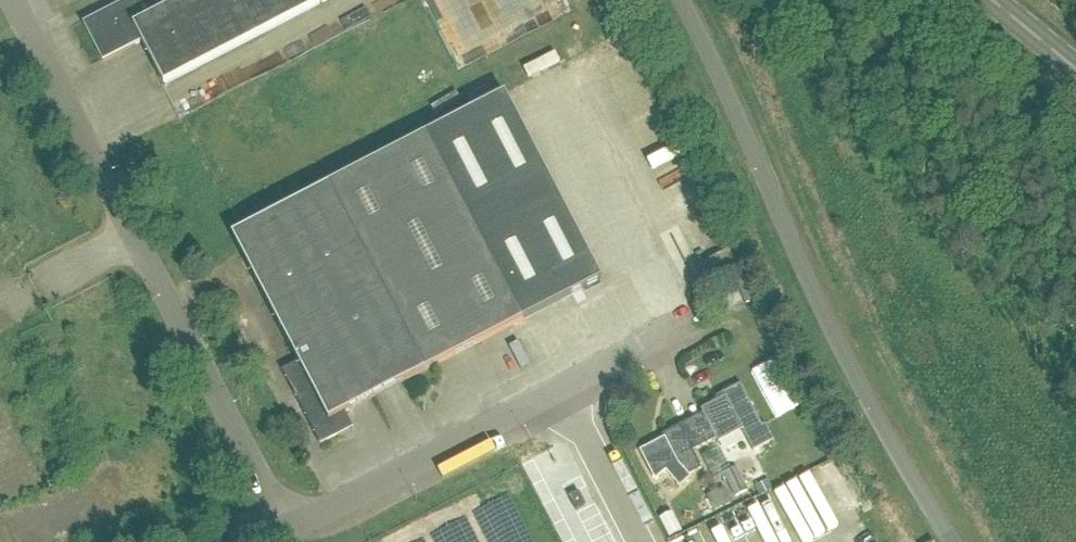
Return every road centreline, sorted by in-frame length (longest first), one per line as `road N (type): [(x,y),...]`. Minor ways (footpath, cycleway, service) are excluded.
road 1 (primary): [(679,0),(806,282),(901,460),(955,541)]
road 2 (unclassified): [(288,529),(16,0)]
road 3 (unclassified): [(288,529),(692,323)]

